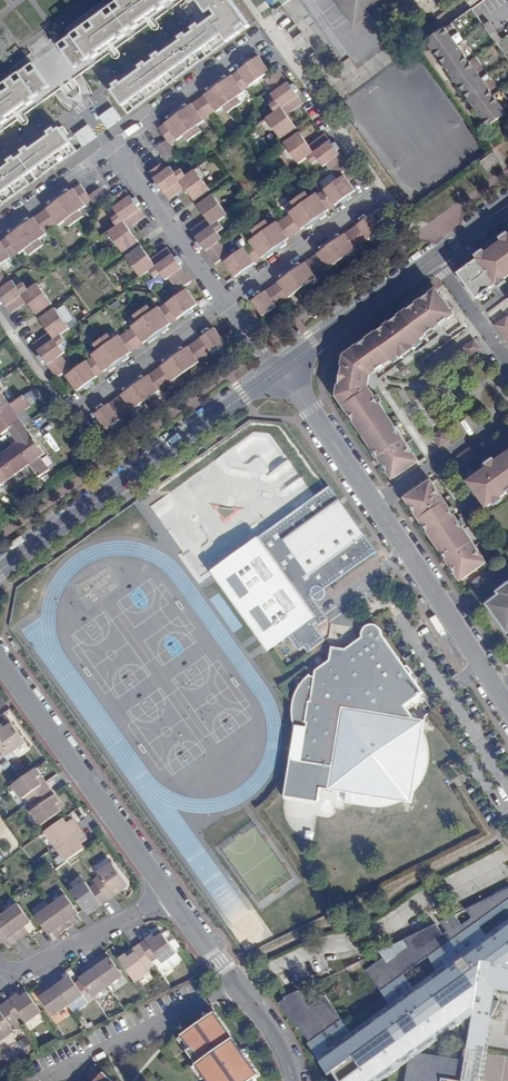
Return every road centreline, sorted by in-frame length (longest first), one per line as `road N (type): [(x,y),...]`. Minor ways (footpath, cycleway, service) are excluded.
road 1 (residential): [(277,372),(112,147),(0,227)]
road 2 (residential): [(495,688),(312,410),(277,372)]
road 3 (tertiary): [(277,372),(0,570)]
road 4 (residential): [(167,893),(0,661)]
road 5 (tertiary): [(465,236),(277,372)]
road 6 (residential): [(294,1080),(280,1044),(167,893)]
road 7 (residential): [(167,893),(25,970),(0,964)]

